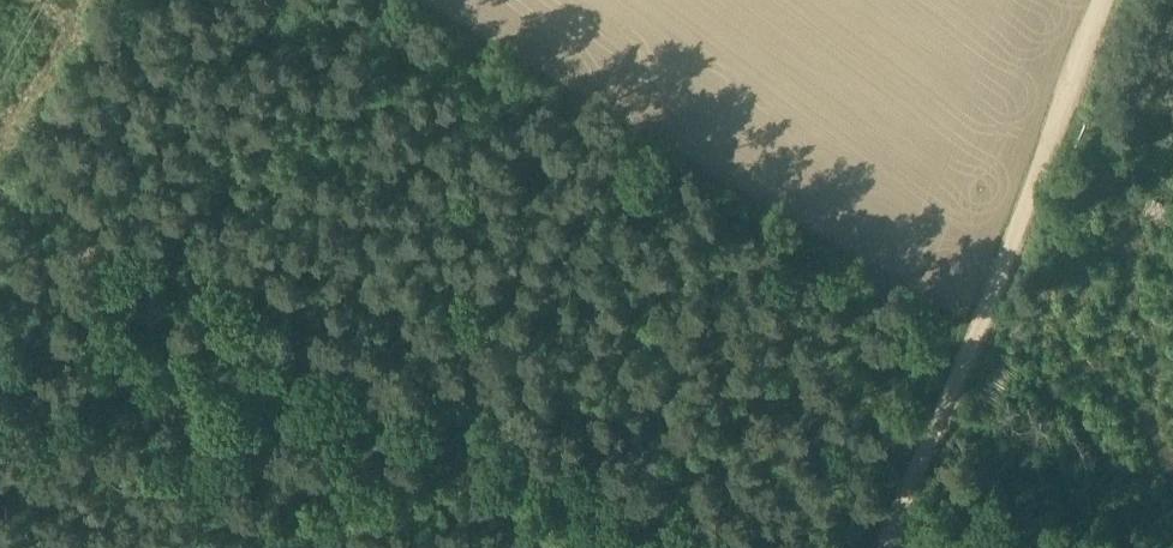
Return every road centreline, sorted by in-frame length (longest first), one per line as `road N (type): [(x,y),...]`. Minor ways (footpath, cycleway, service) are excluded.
road 1 (track): [(710,547),(0,193)]
road 2 (track): [(1099,0),(891,547)]

